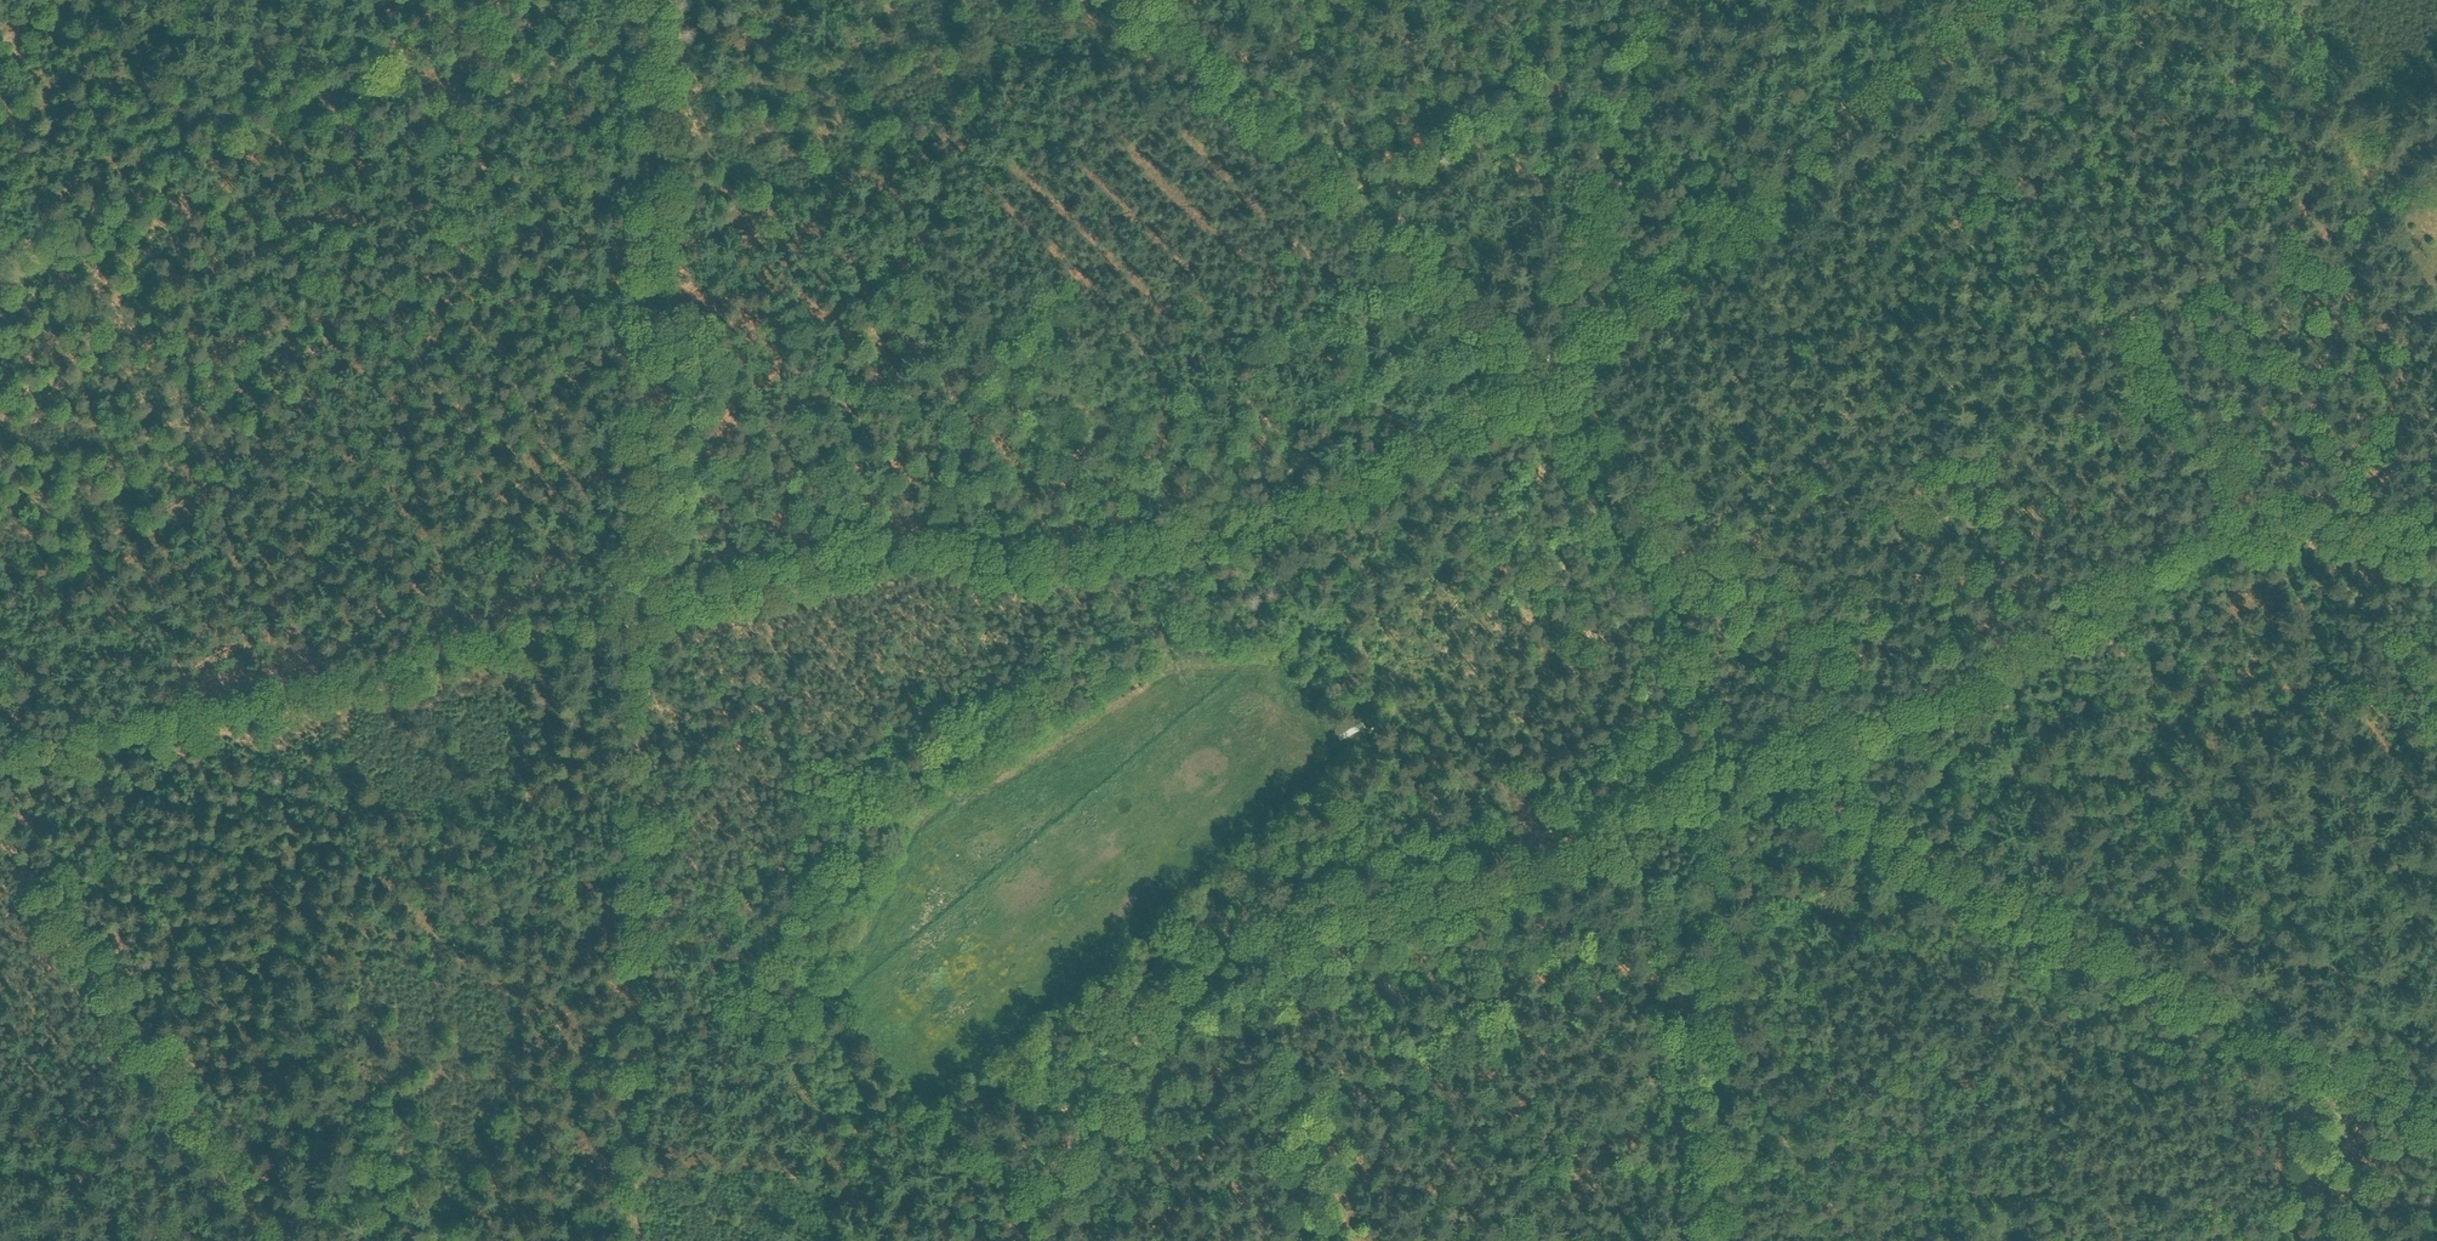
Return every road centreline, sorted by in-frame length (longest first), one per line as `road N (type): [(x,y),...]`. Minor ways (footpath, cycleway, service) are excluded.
road 1 (track): [(640,606),(899,560),(1020,564),(1242,532),(1310,576),(1359,628),(1390,702),(1398,762),(1490,873)]
road 2 (track): [(1706,754),(1674,800),(1565,866),(1432,912),(1239,951),(1185,979),(995,1240)]
road 3 (track): [(0,763),(158,725),(634,991)]
road 4 (track): [(1706,754),(2286,1047)]
road 5 (track): [(474,0),(0,274)]
road 6 (track): [(1532,380),(1933,65)]
road 7 (track): [(158,725),(640,606)]
road 8 (track): [(0,838),(271,1240)]
road 9 (track): [(1464,336),(1121,0)]
road 10 (track): [(658,0),(653,415)]
road 11 (track): [(1532,380),(1698,711),(1706,754)]
road 12 (track): [(1647,0),(1532,351),(1532,380)]
road 13 (track): [(674,1014),(1019,1206)]
road 14 (track): [(640,606),(634,991)]
road 15 (track): [(1532,380),(1515,391),(1496,360),(1464,336),(1209,463)]
road 16 (track): [(1242,532),(1351,488),(1515,391)]
road 17 (track): [(1710,1036),(1713,755)]
road 18 (track): [(634,991),(633,1240)]
road 19 (track): [(1705,1240),(1710,1036)]
road 20 (track): [(653,415),(640,606)]
road 21 (track): [(657,65),(774,0)]

